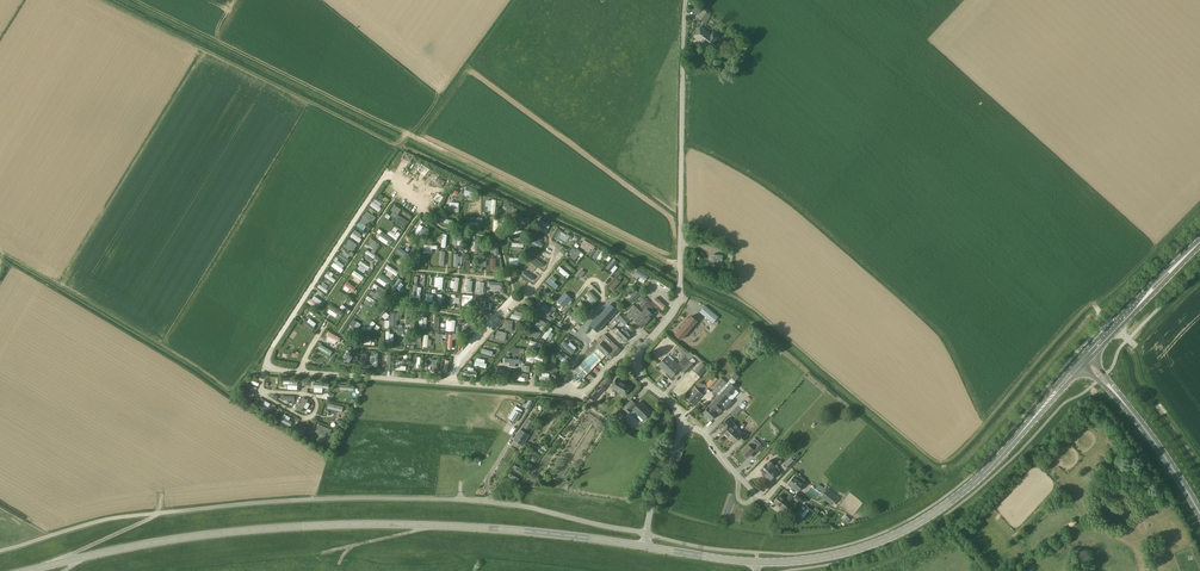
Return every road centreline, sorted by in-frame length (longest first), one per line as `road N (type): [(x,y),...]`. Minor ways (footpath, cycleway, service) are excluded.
road 1 (tertiary): [(24,570),(256,527),(512,528),(643,546)]
road 2 (unclassified): [(681,429),(674,407),(640,376),(638,359),(679,302),(687,0)]
road 3 (tertiary): [(767,562),(849,551),(934,513),(1005,452),(1080,365)]
road 4 (unclassified): [(646,534),(460,500)]
road 5 (secondary): [(1087,356),(1199,241)]
road 6 (secondary): [(1199,514),(1132,413)]
road 7 (track): [(160,507),(54,564)]

